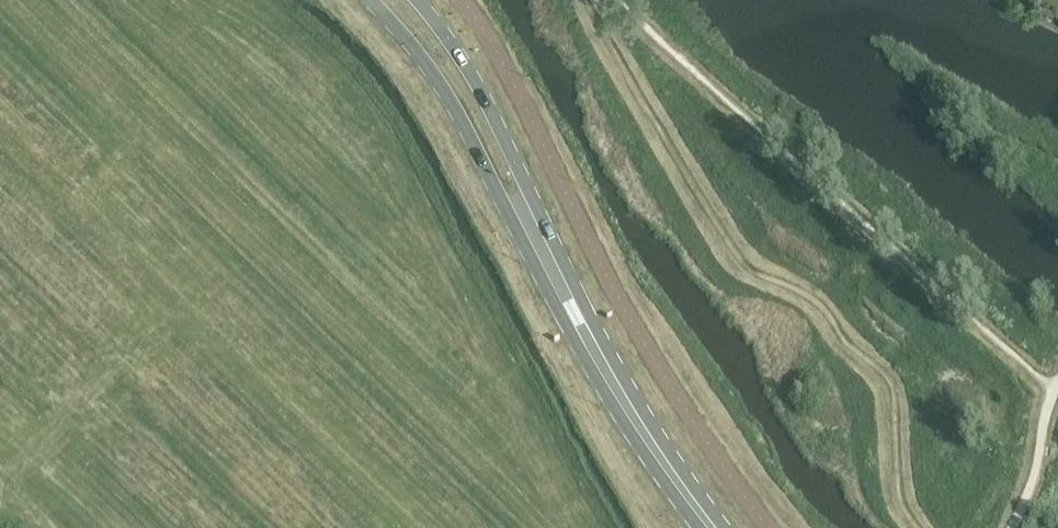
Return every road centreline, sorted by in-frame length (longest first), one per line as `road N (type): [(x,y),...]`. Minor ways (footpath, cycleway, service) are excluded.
road 1 (tertiary): [(369,0),(431,68),(592,372),(705,527)]
road 2 (tertiary): [(727,527),(611,361),(483,100),(414,0)]

